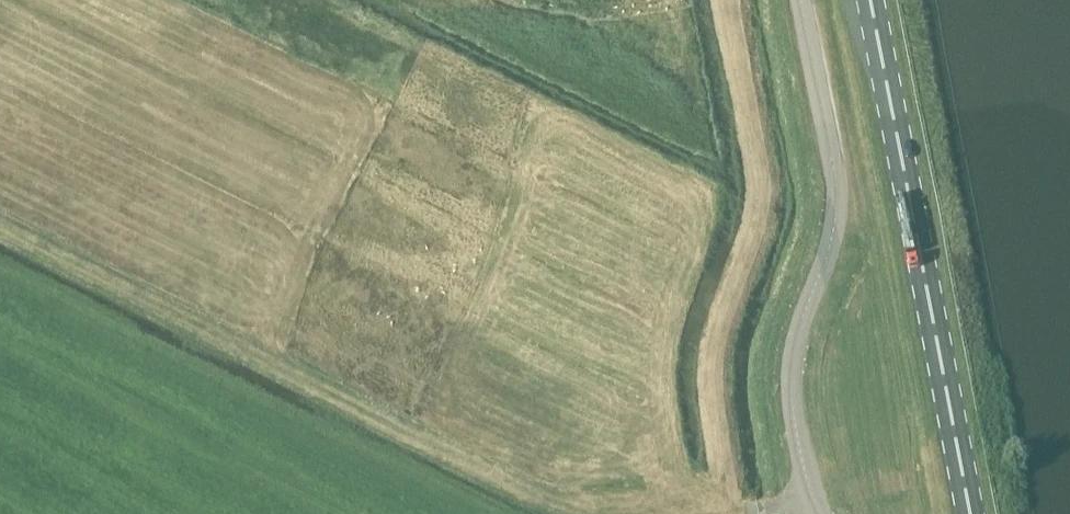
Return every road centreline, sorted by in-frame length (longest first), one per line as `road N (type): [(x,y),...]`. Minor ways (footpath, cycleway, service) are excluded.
road 1 (unclassified): [(817,513),(790,380),(830,239),(835,182),(799,0)]
road 2 (primary): [(968,513),(870,0)]

